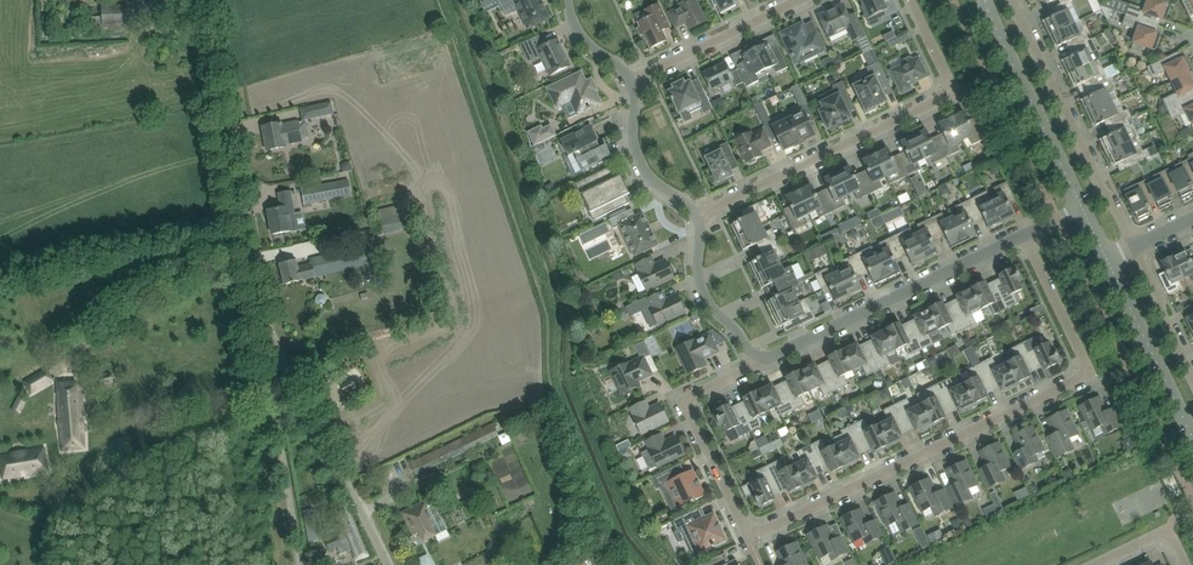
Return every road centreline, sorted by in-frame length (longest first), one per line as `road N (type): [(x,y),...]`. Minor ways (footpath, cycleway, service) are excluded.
road 1 (residential): [(761,362),(688,408),(741,523),(760,532),(1081,378),(1084,363),(1024,235)]
road 2 (residential): [(698,216),(955,97),(910,0)]
road 3 (unclassified): [(273,344),(199,0)]
road 4 (residential): [(761,362),(1024,235)]
road 5 (residential): [(1135,248),(1012,0)]
road 6 (unclassified): [(384,564),(273,344)]
road 7 (tertiary): [(1085,210),(987,0)]
road 8 (unclassified): [(293,564),(269,372),(273,344)]
road 9 (tertiary): [(1192,430),(1109,260)]
road 10 (residential): [(630,80),(800,0)]
road 11 (residential): [(698,216),(702,288),(761,362)]
road 12 (residential): [(630,80),(639,160),(698,216)]
road 13 (residential): [(1192,374),(1135,248)]

